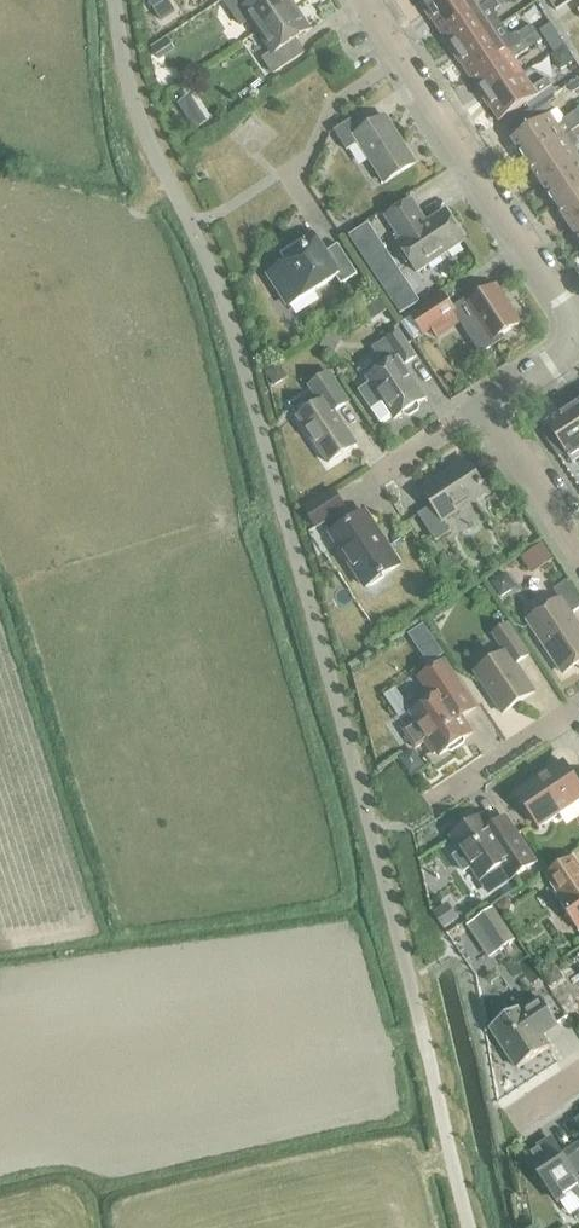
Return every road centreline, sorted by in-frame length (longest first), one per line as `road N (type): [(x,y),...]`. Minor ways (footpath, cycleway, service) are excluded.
road 1 (residential): [(578,326),(364,0)]
road 2 (residential): [(501,413),(508,443),(578,547)]

